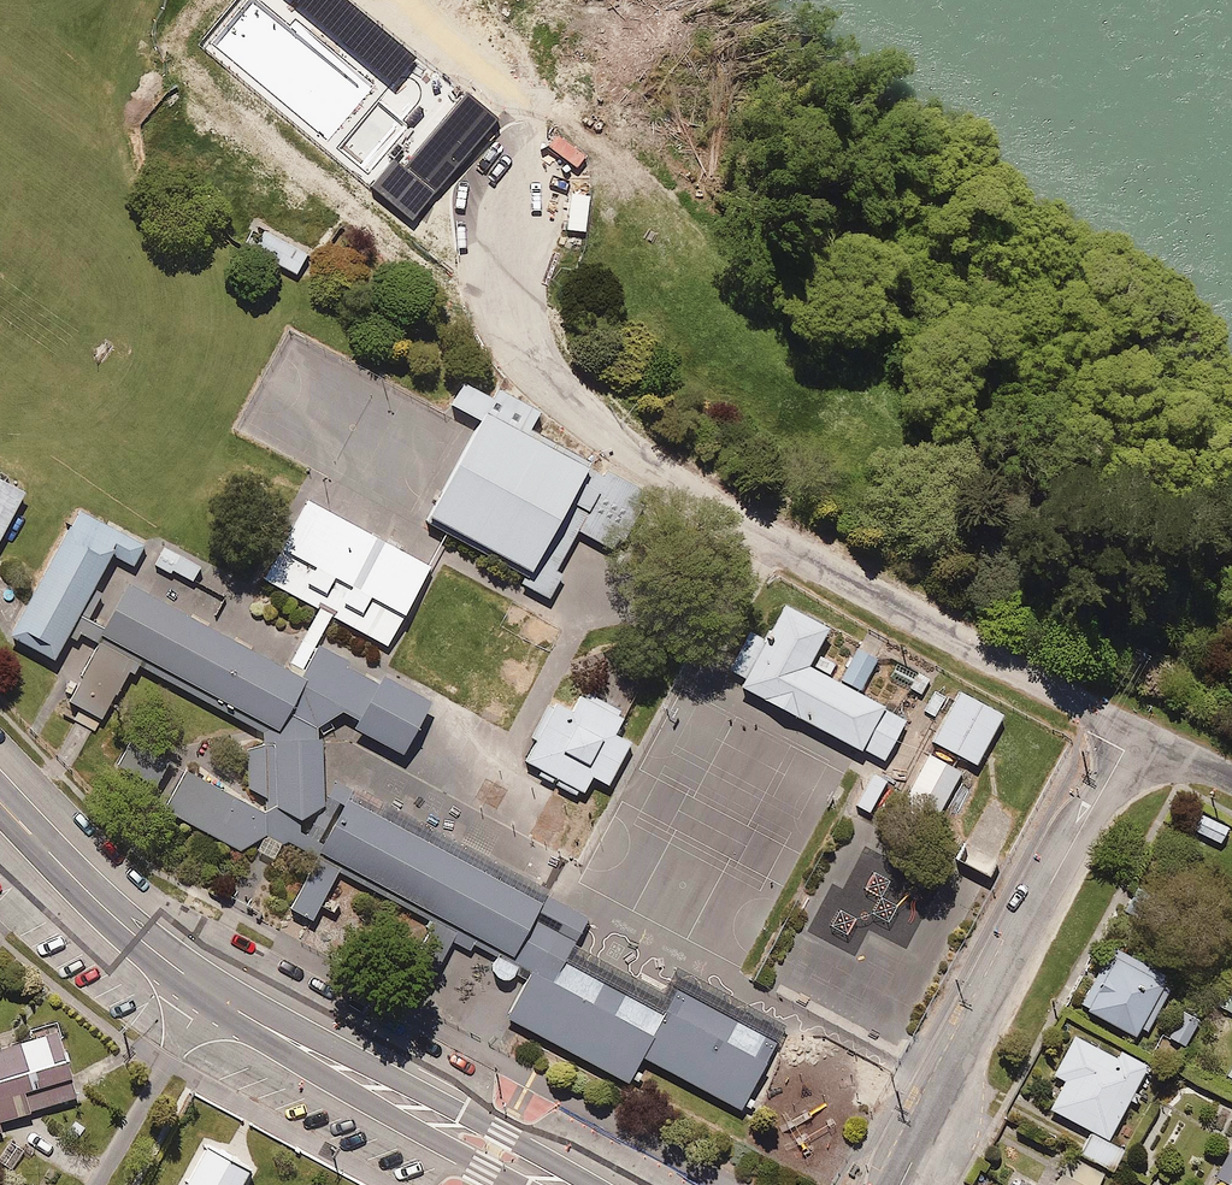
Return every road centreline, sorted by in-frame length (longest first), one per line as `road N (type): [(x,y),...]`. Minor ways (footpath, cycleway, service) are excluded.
road 1 (residential): [(1132,733),(803,529),(501,361),(474,260),(473,176),(518,122)]
road 2 (track): [(409,0),(483,73),(605,147),(739,262),(976,367),(1068,420),(1231,539)]
road 3 (residential): [(1132,733),(901,1184)]
road 4 (primary): [(208,992),(557,1184)]
road 5 (primary): [(0,799),(130,930),(208,992)]
road 6 (residential): [(96,1184),(208,992)]

